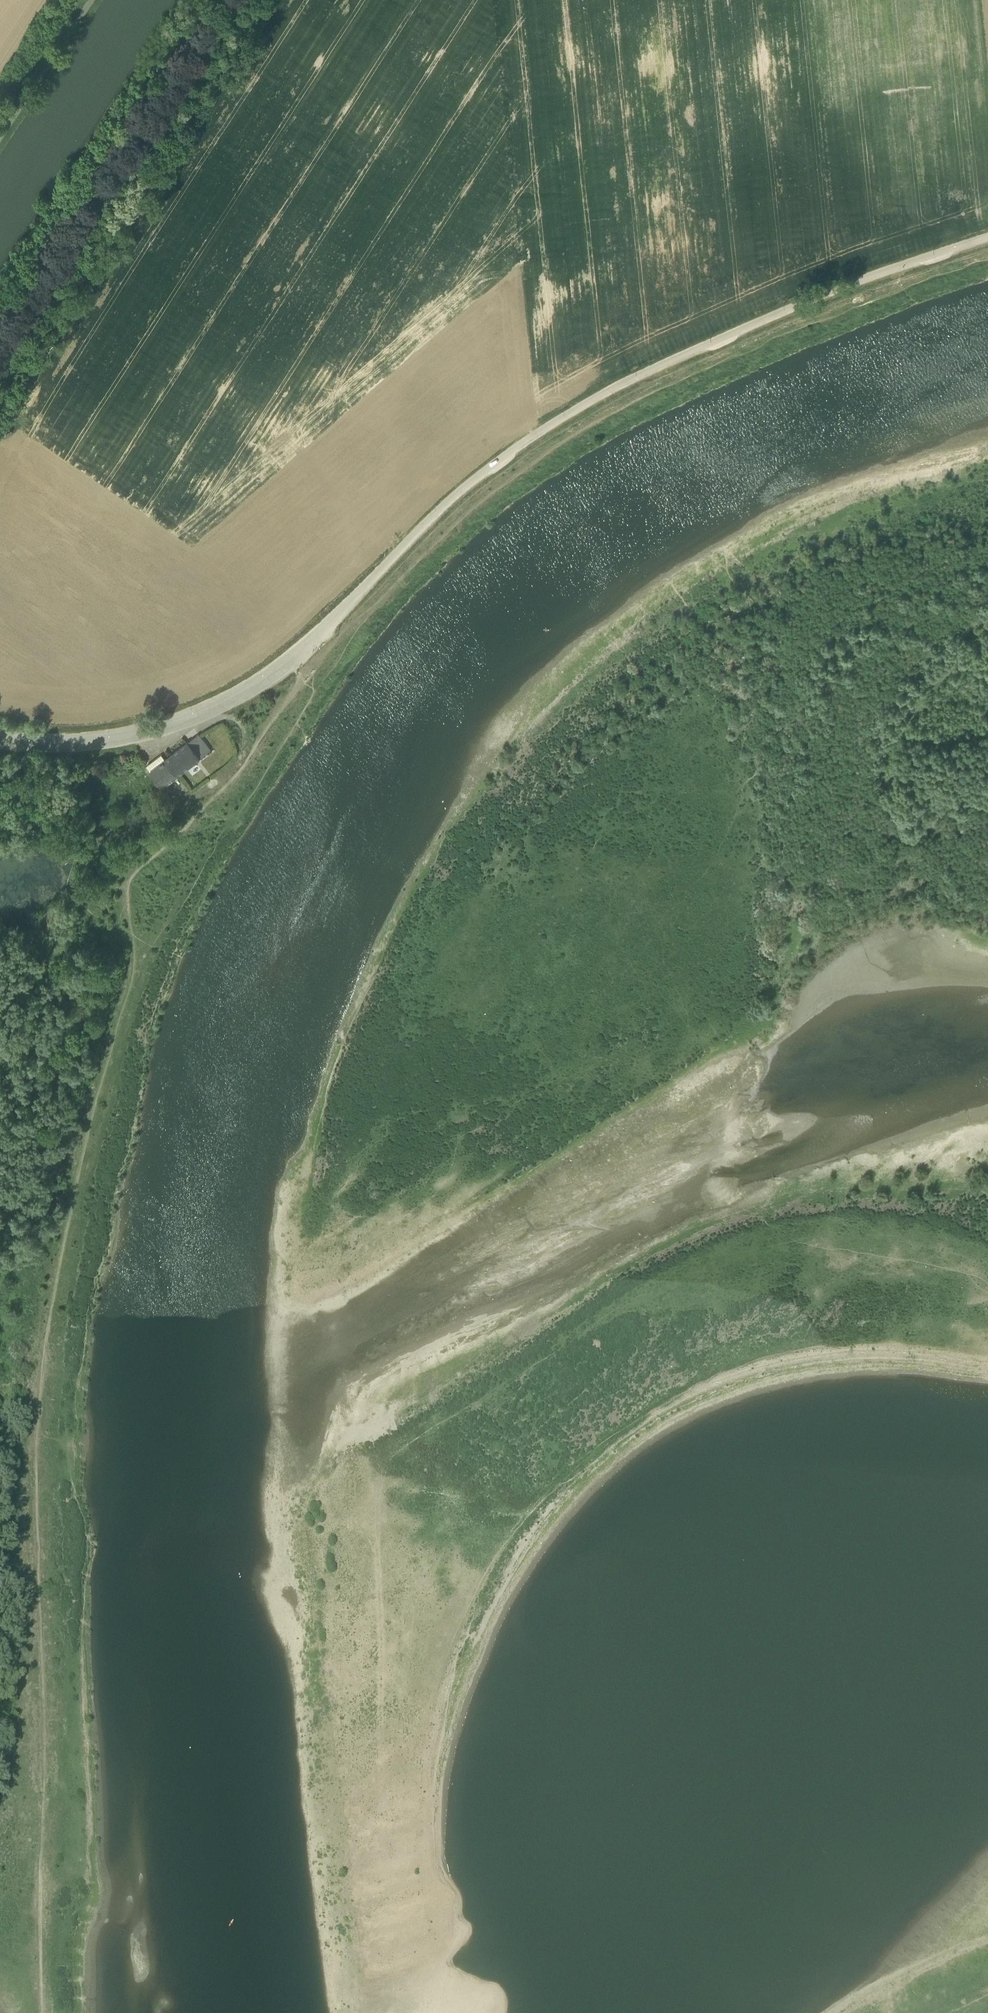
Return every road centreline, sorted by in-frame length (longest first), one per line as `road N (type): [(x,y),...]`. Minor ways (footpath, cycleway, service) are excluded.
road 1 (unclassified): [(987,233),(678,352),(547,423),(443,502),(290,658),(219,700),(98,737),(0,734)]
road 2 (unclassified): [(0,352),(233,0)]

